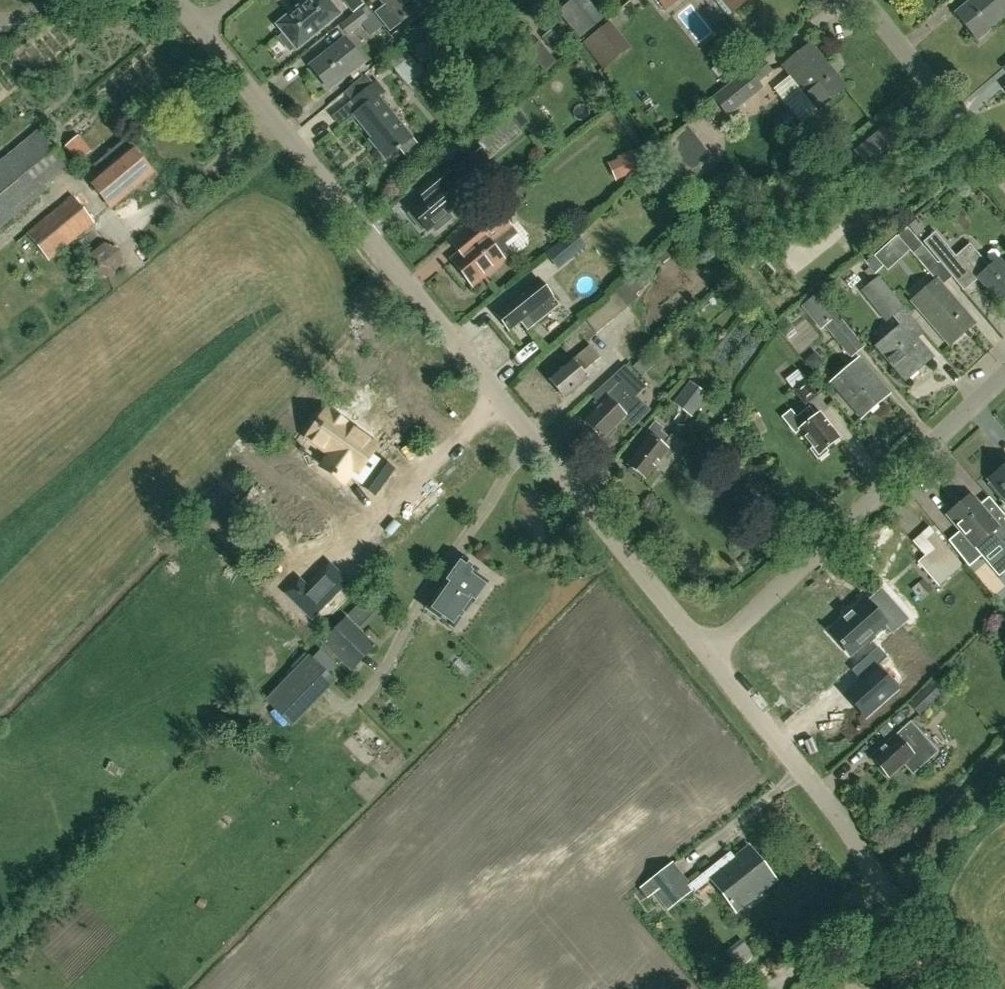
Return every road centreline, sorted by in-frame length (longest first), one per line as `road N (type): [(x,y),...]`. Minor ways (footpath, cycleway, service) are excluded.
road 1 (residential): [(199,26),(708,654)]
road 2 (residential): [(708,654),(1004,373)]
road 3 (residential): [(708,654),(843,821),(891,900)]
road 4 (residential): [(1004,178),(864,0)]

